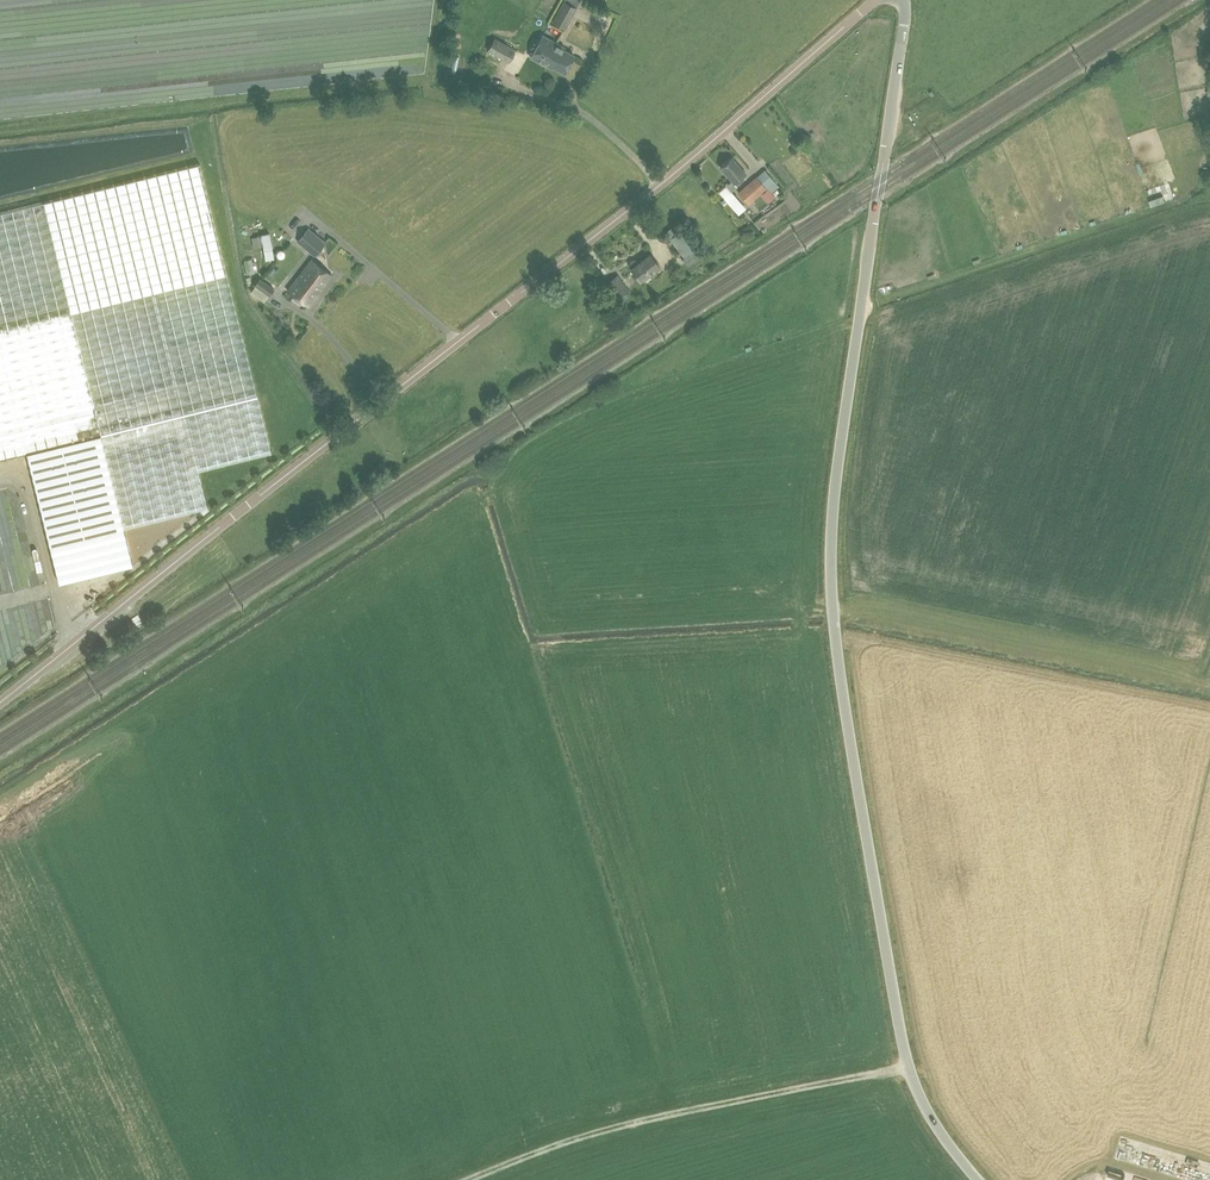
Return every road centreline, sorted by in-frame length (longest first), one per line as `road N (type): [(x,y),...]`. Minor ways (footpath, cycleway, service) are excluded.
road 1 (unclassified): [(977,1179),(921,1105),(906,1067),(831,603),(830,535),(906,16),(902,0)]
road 2 (unclassified): [(0,702),(659,184),(876,0)]
road 3 (track): [(906,1067),(564,1139),(464,1179)]

